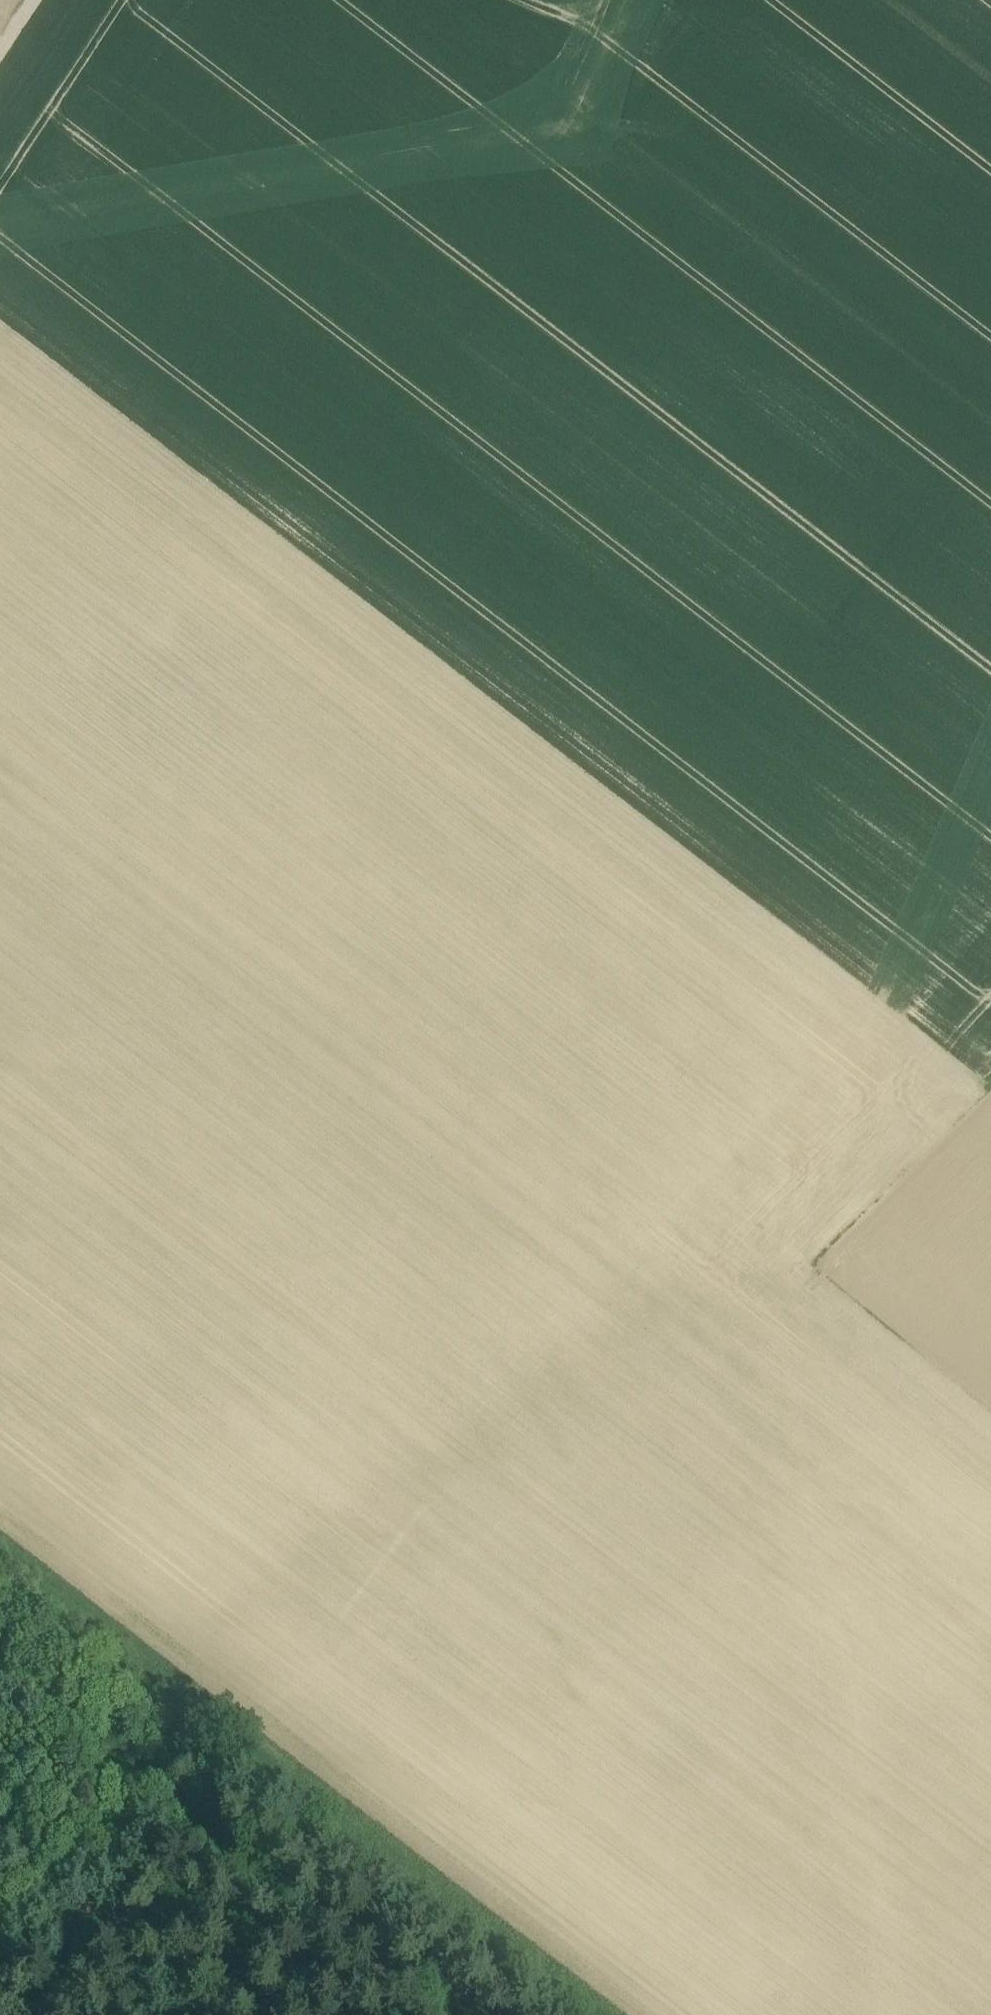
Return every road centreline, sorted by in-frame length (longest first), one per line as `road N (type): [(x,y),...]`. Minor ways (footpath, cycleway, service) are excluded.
road 1 (track): [(0,1914),(251,1717)]

